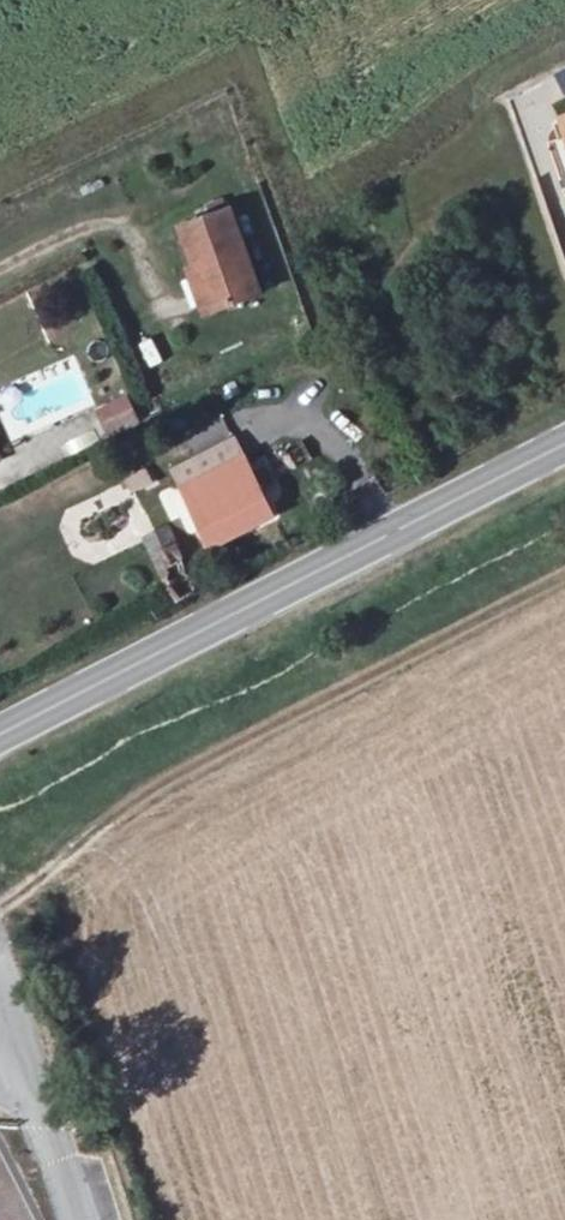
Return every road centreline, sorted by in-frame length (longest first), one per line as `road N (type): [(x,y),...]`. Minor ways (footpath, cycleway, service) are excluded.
road 1 (track): [(0,916),(150,791),(564,577)]
road 2 (primary): [(564,444),(0,732)]

